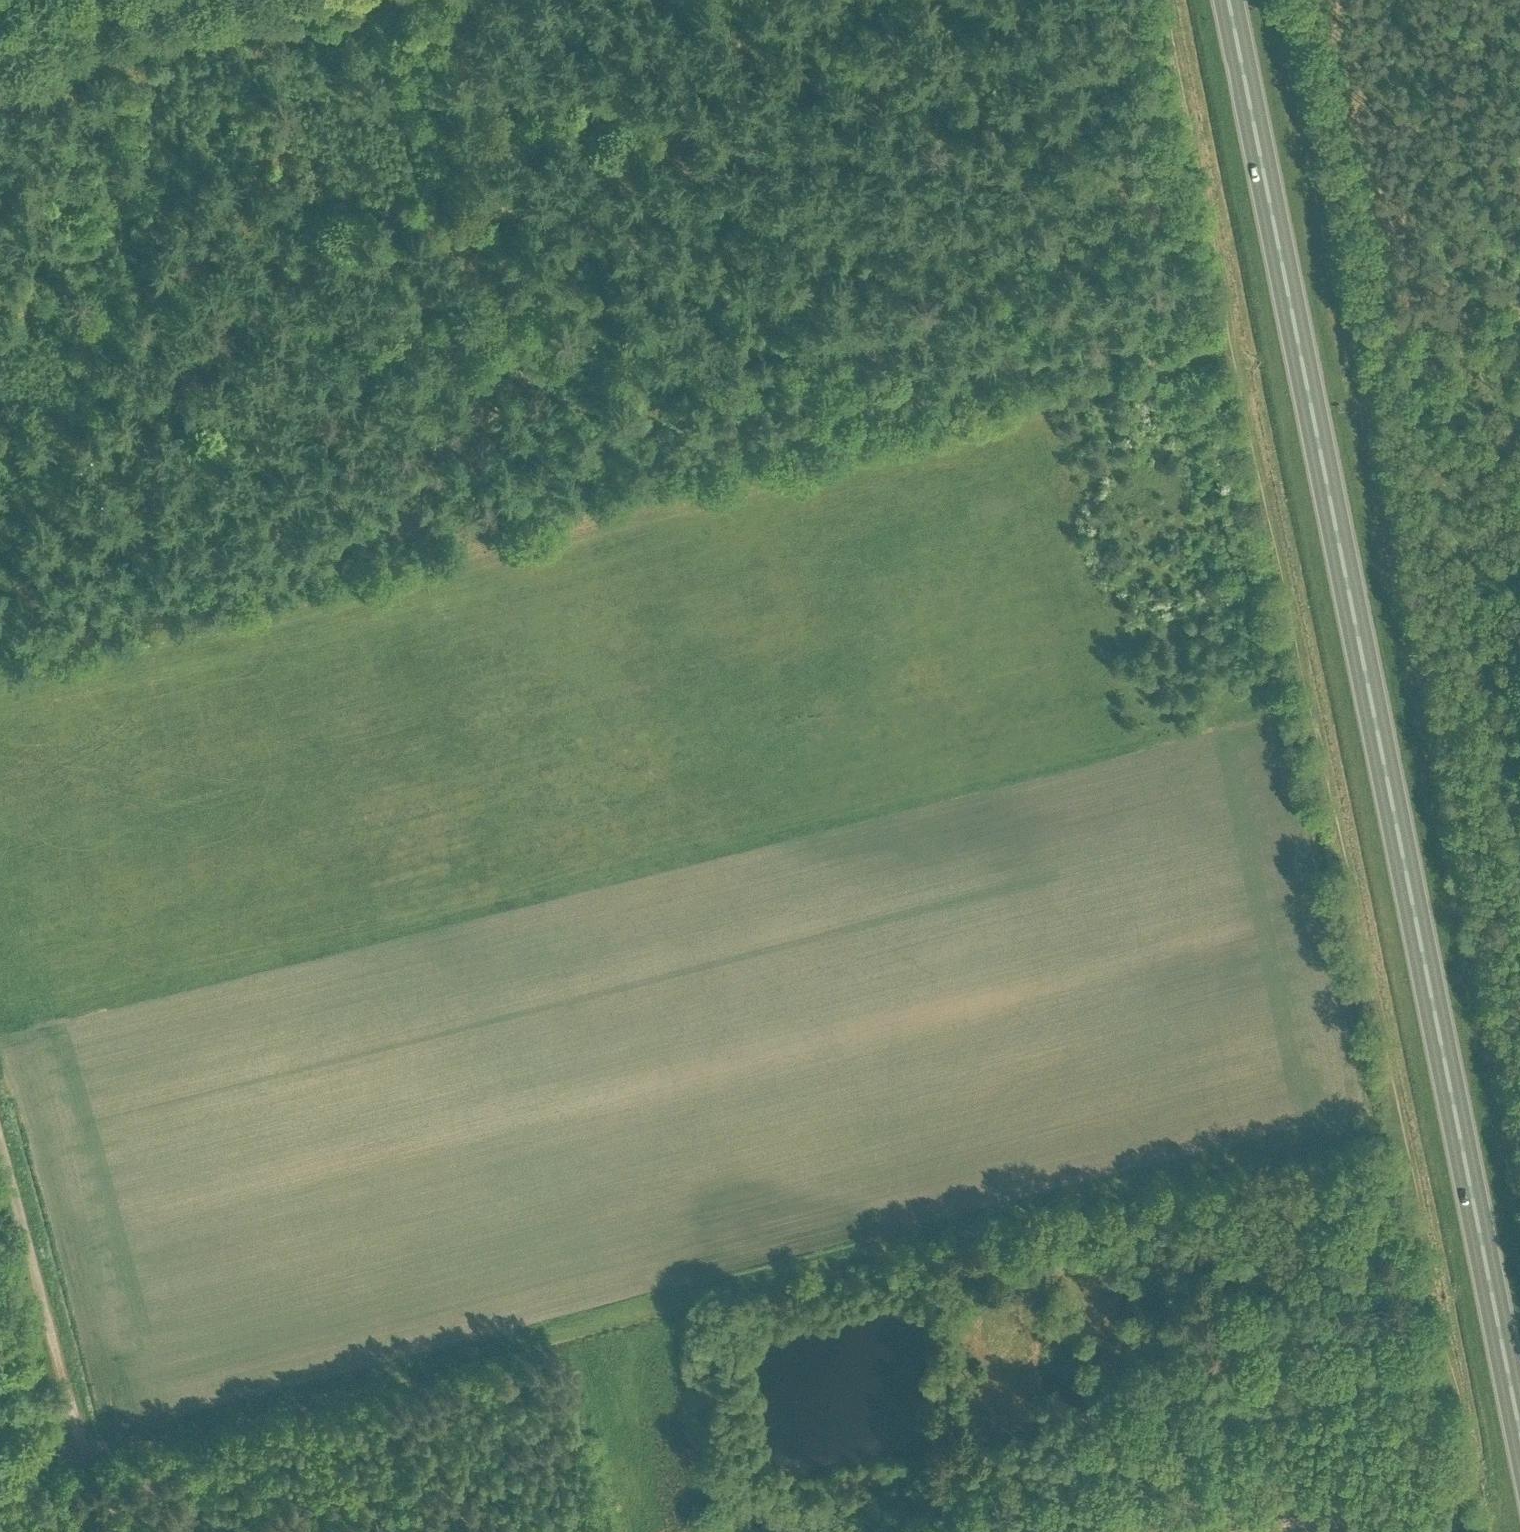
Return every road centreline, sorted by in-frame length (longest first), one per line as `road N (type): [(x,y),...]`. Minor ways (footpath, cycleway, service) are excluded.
road 1 (trunk): [(1519,1430),(1230,0)]
road 2 (unclassified): [(82,1458),(0,1146)]
road 3 (track): [(0,48),(150,0)]

